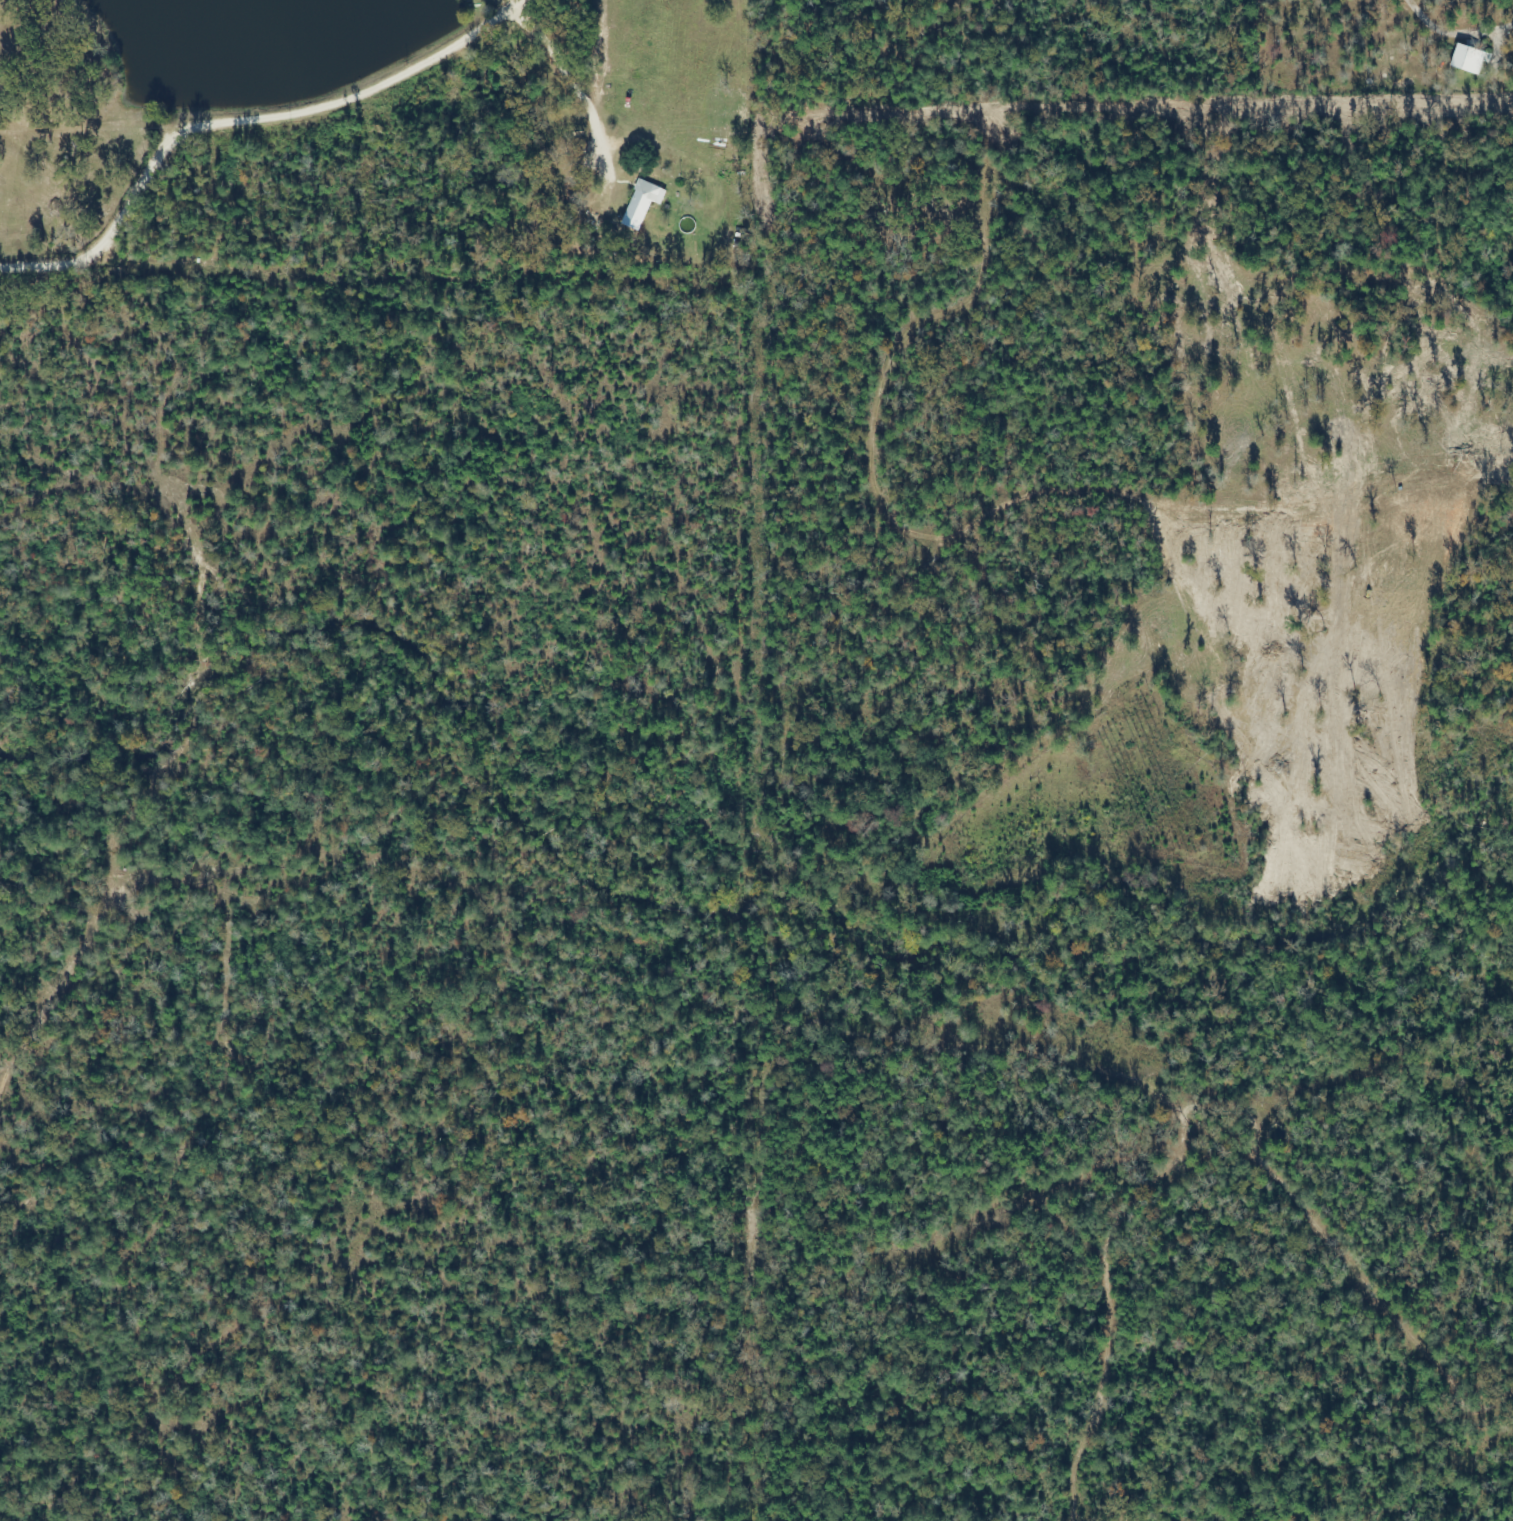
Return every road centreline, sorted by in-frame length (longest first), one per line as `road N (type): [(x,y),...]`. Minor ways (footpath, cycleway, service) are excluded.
road 1 (residential): [(0,265),(55,264),(101,247),(177,136),(305,115),(346,100),(438,57),(523,0)]

